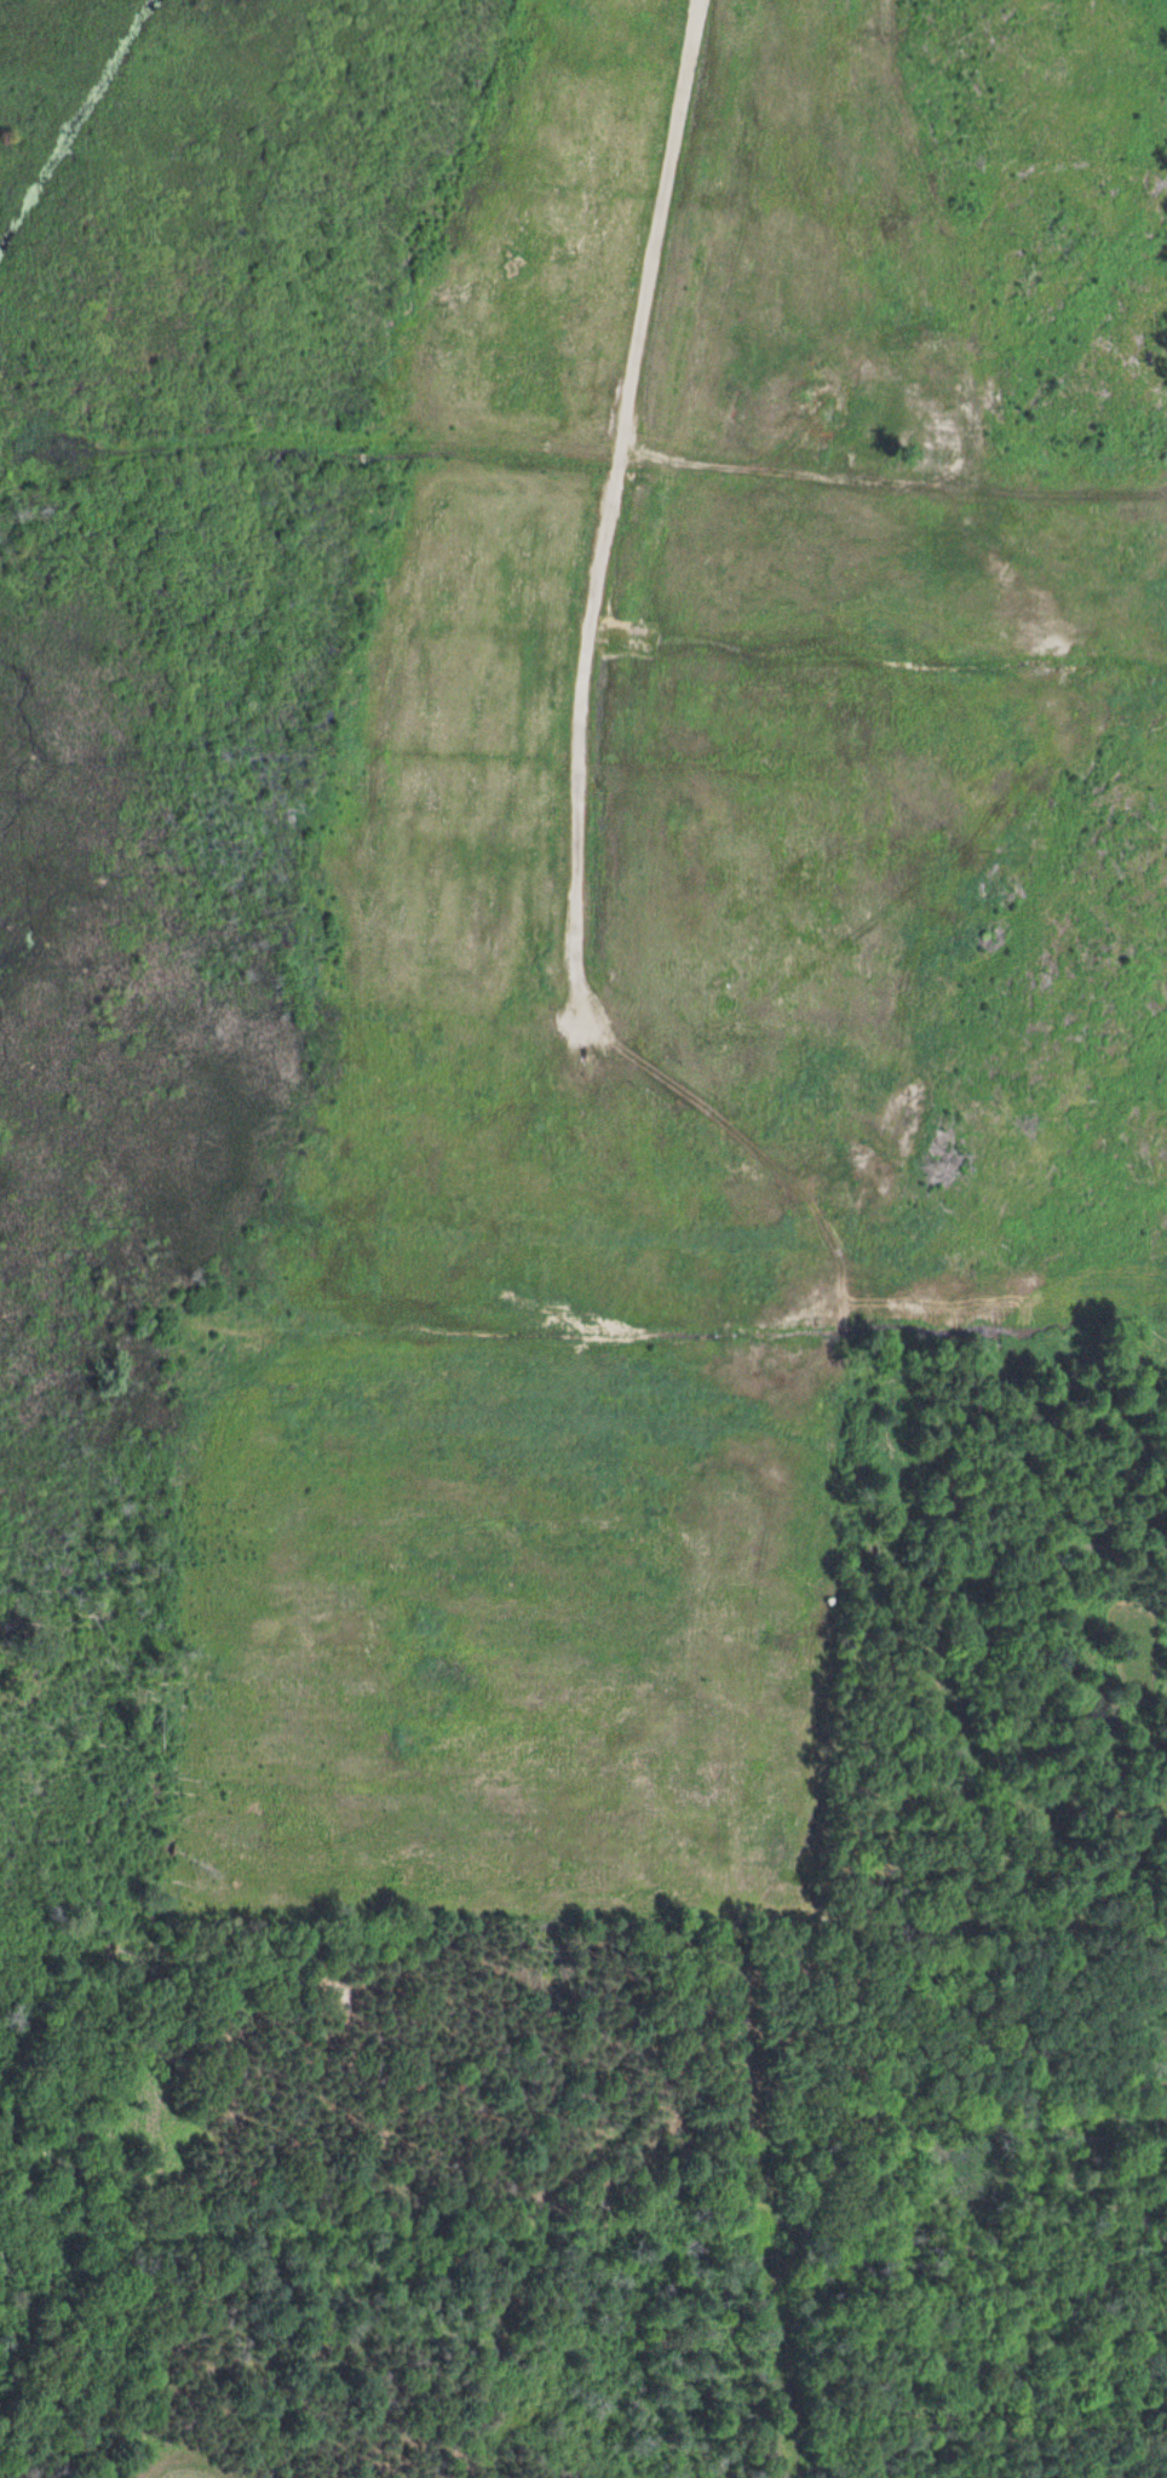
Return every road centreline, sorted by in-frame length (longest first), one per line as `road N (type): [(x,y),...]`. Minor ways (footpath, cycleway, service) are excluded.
road 1 (residential): [(699,0),(585,660),(575,893),(594,1040)]
road 2 (residential): [(839,1943),(1166,1946)]

